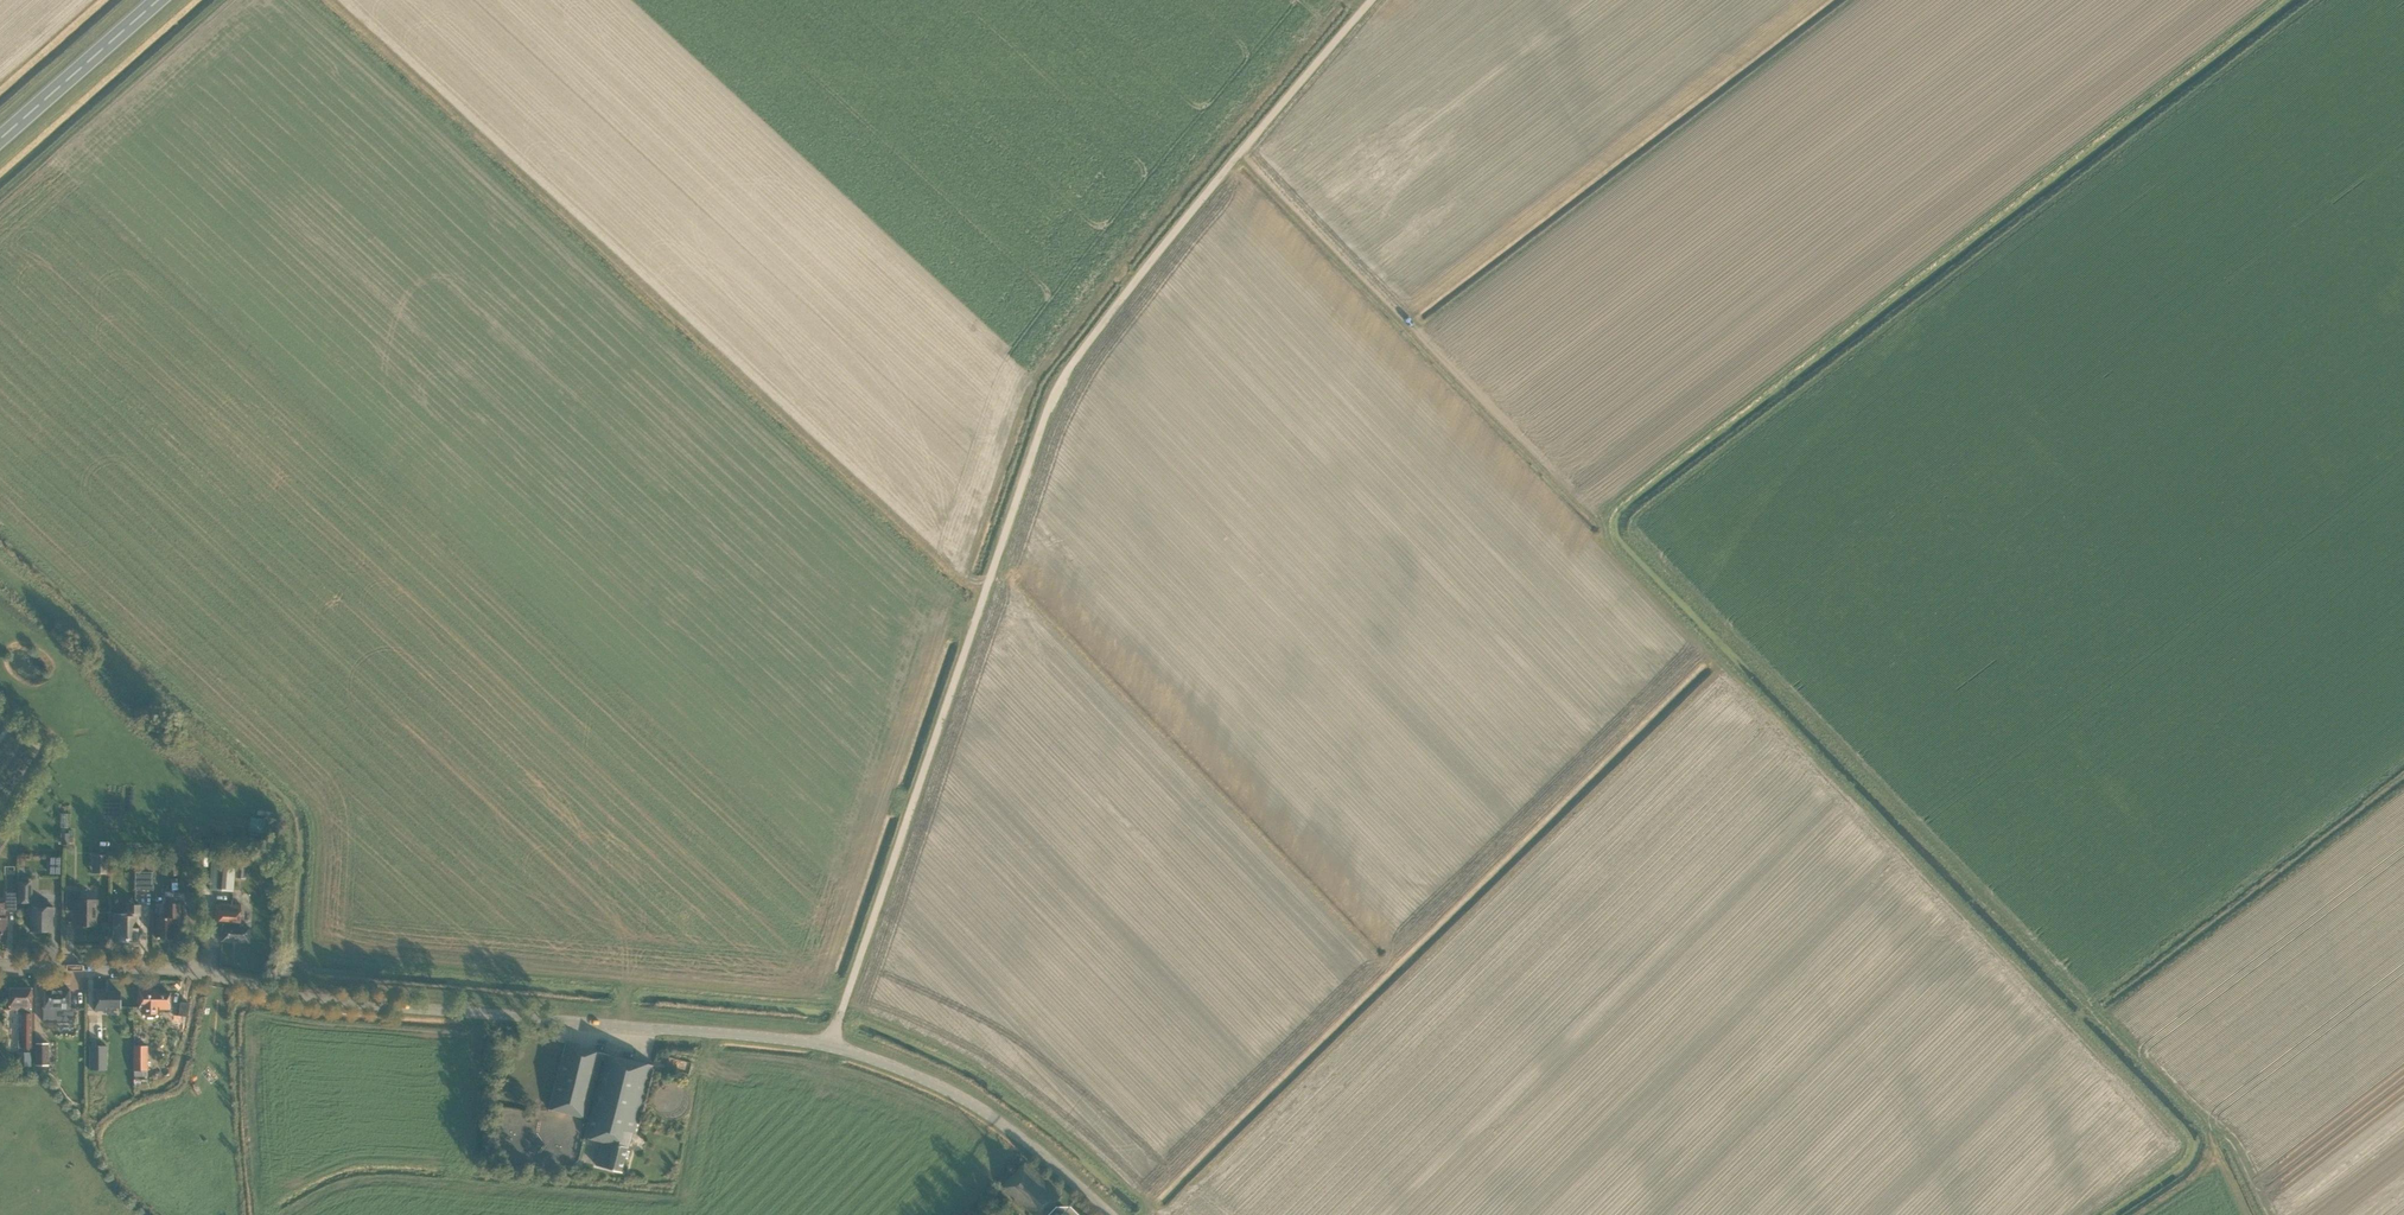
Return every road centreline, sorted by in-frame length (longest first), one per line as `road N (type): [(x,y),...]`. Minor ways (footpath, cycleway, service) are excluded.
road 1 (tertiary): [(1108,1214),(970,1105),(896,1069),(825,1048),(277,998),(194,970),(0,966)]
road 2 (trunk): [(0,138),(157,0)]

